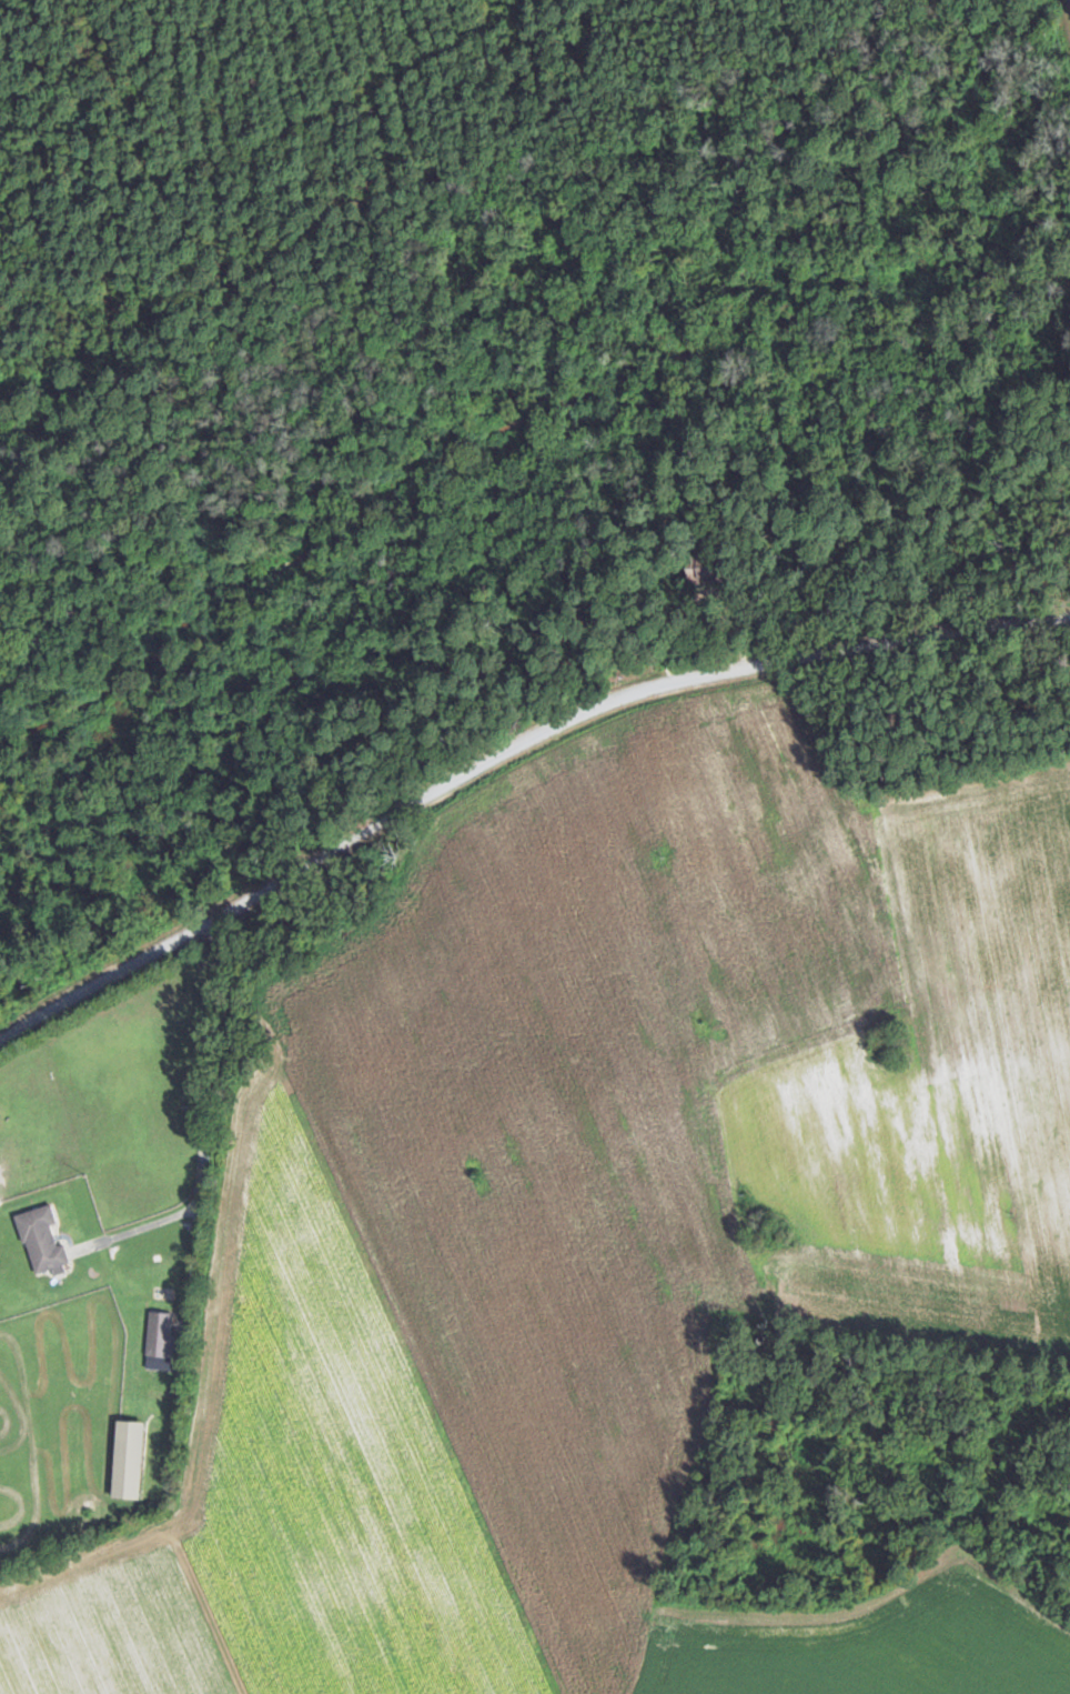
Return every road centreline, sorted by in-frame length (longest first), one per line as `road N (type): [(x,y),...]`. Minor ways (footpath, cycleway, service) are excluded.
road 1 (residential): [(0,1039),(616,702),(672,684),(1069,617)]

